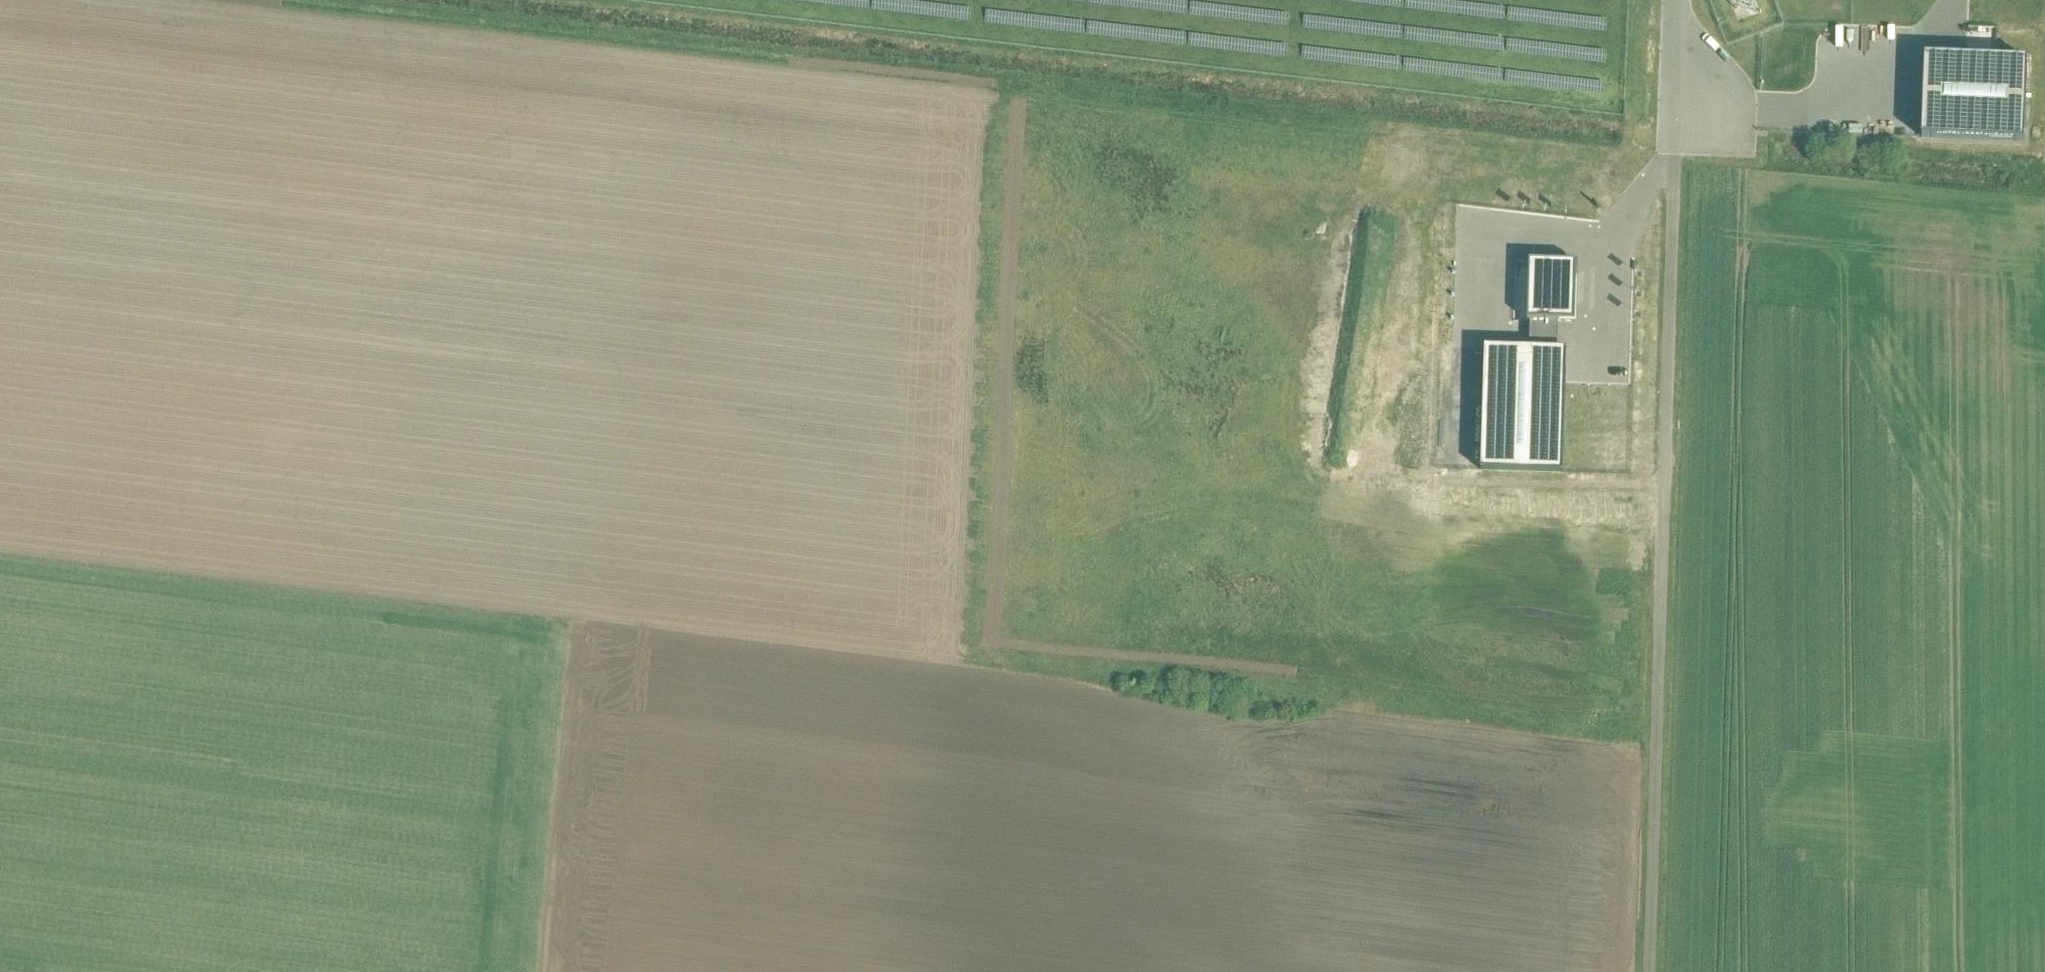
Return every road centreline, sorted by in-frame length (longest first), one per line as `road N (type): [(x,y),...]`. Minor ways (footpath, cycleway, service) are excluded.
road 1 (unclassified): [(1651,971),(1673,145)]
road 2 (residential): [(1673,145),(1678,0)]

